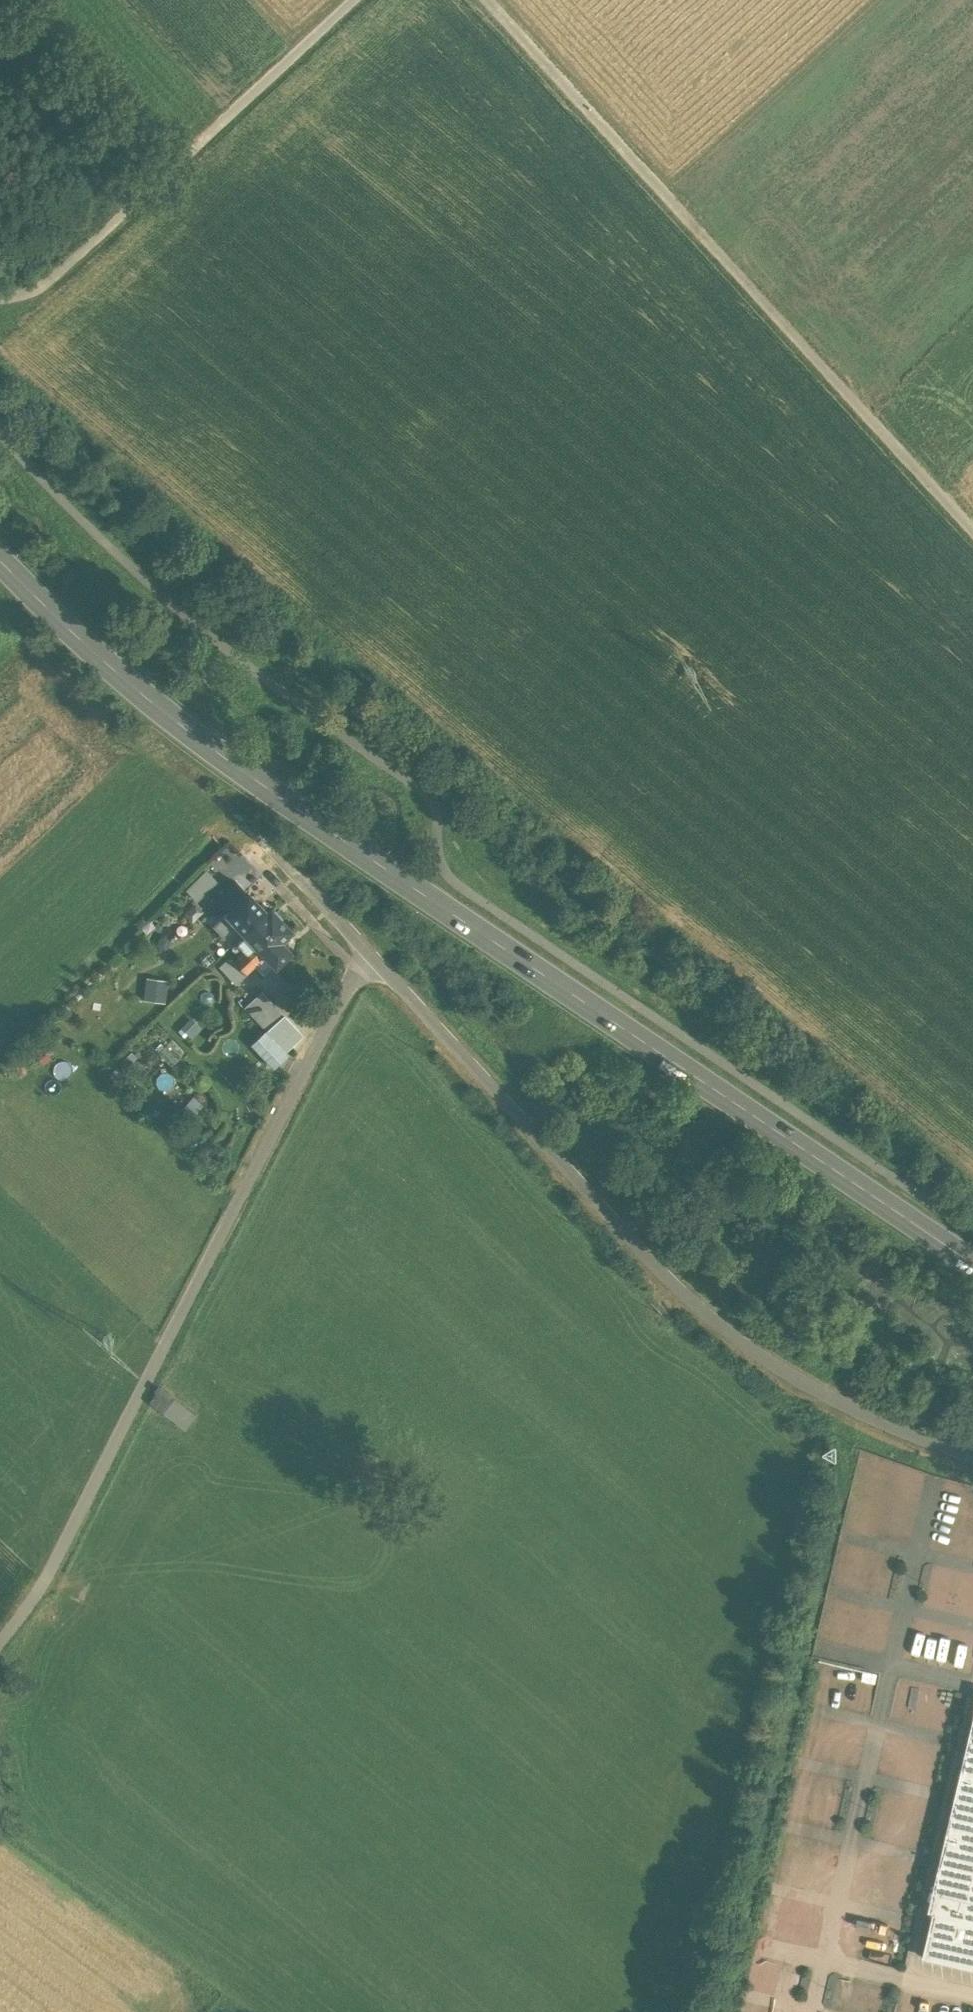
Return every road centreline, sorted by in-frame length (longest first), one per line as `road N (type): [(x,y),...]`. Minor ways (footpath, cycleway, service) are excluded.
road 1 (secondary): [(959,1254),(323,831),(175,723),(0,563)]
road 2 (track): [(972,531),(487,0)]
road 3 (track): [(0,299),(27,295),(56,275),(351,0)]
road 4 (track): [(165,759),(291,868)]

